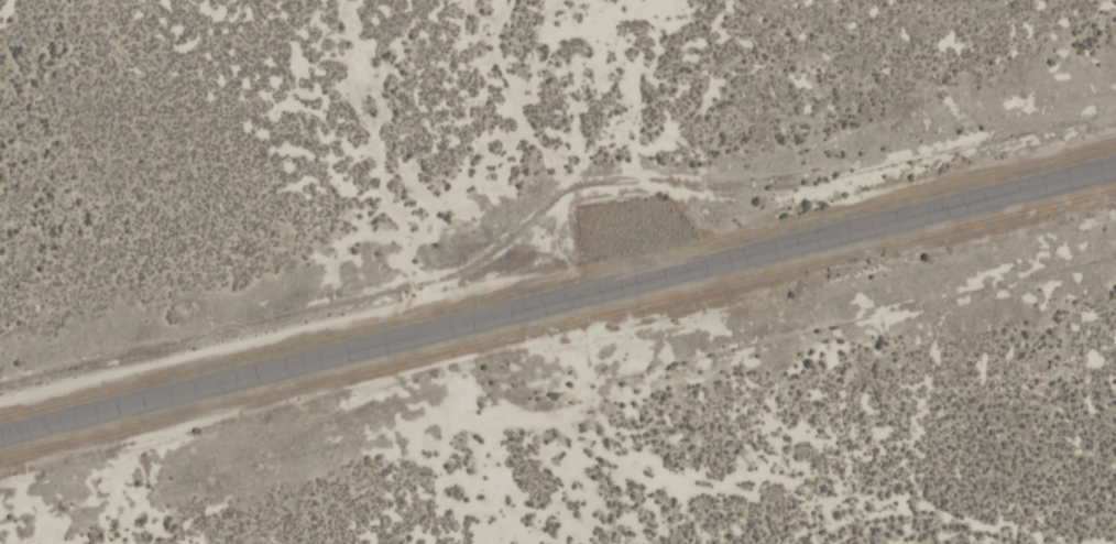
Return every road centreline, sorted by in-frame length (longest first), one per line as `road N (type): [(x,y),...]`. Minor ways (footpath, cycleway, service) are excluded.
road 1 (residential): [(0,443),(1115,173)]

